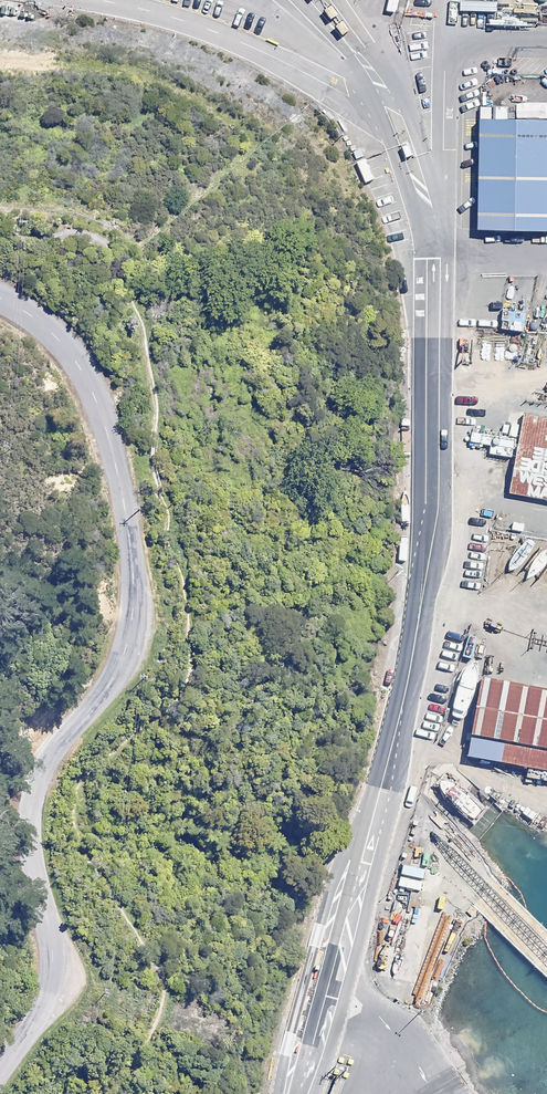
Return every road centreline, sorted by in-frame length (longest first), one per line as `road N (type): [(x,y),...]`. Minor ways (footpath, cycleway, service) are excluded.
road 1 (tertiary): [(0,1071),(31,1030),(51,976),(28,823),(38,783),(57,745),(98,702),(122,658),(133,614),(129,533),(97,402),(56,337),(0,298)]
road 2 (unclassified): [(390,748),(418,584),(424,264),(394,148)]
road 3 (unclassified): [(275,1093),(334,869),(390,748)]
road 4 (unclassified): [(390,748),(376,871),(309,1093)]

